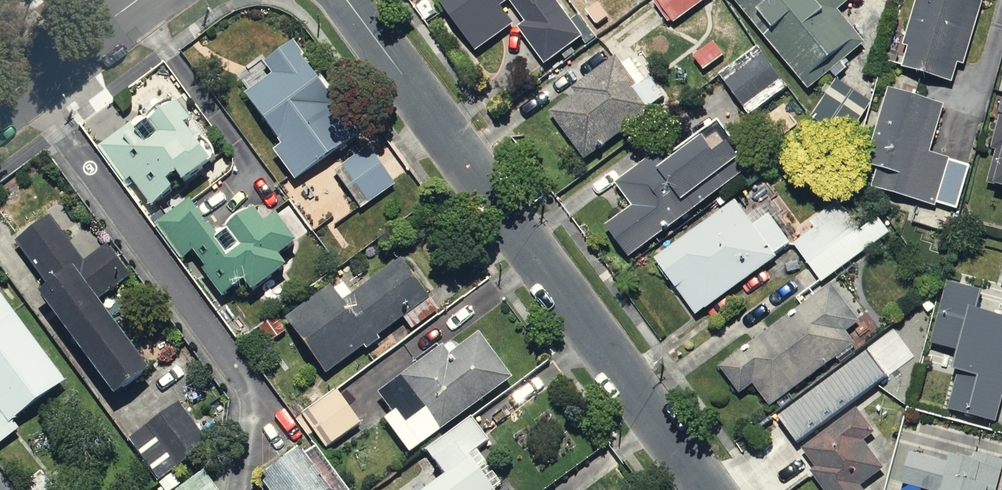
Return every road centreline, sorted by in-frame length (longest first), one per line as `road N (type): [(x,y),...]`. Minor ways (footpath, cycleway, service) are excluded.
road 1 (residential): [(708,489),(347,0)]
road 2 (unclassified): [(136,0),(0,100)]

